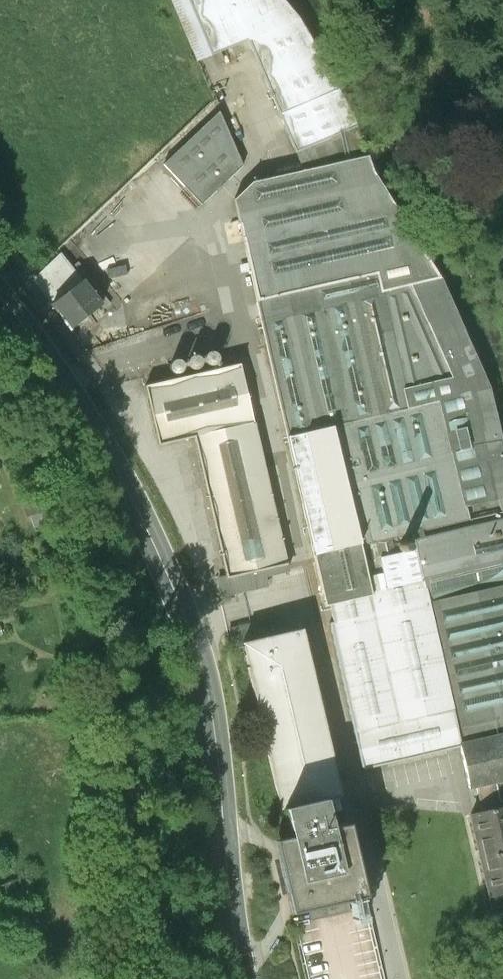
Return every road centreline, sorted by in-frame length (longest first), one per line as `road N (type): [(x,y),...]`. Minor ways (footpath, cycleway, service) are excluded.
road 1 (secondary): [(245,978),(215,710),(197,642),(116,462),(0,294)]

